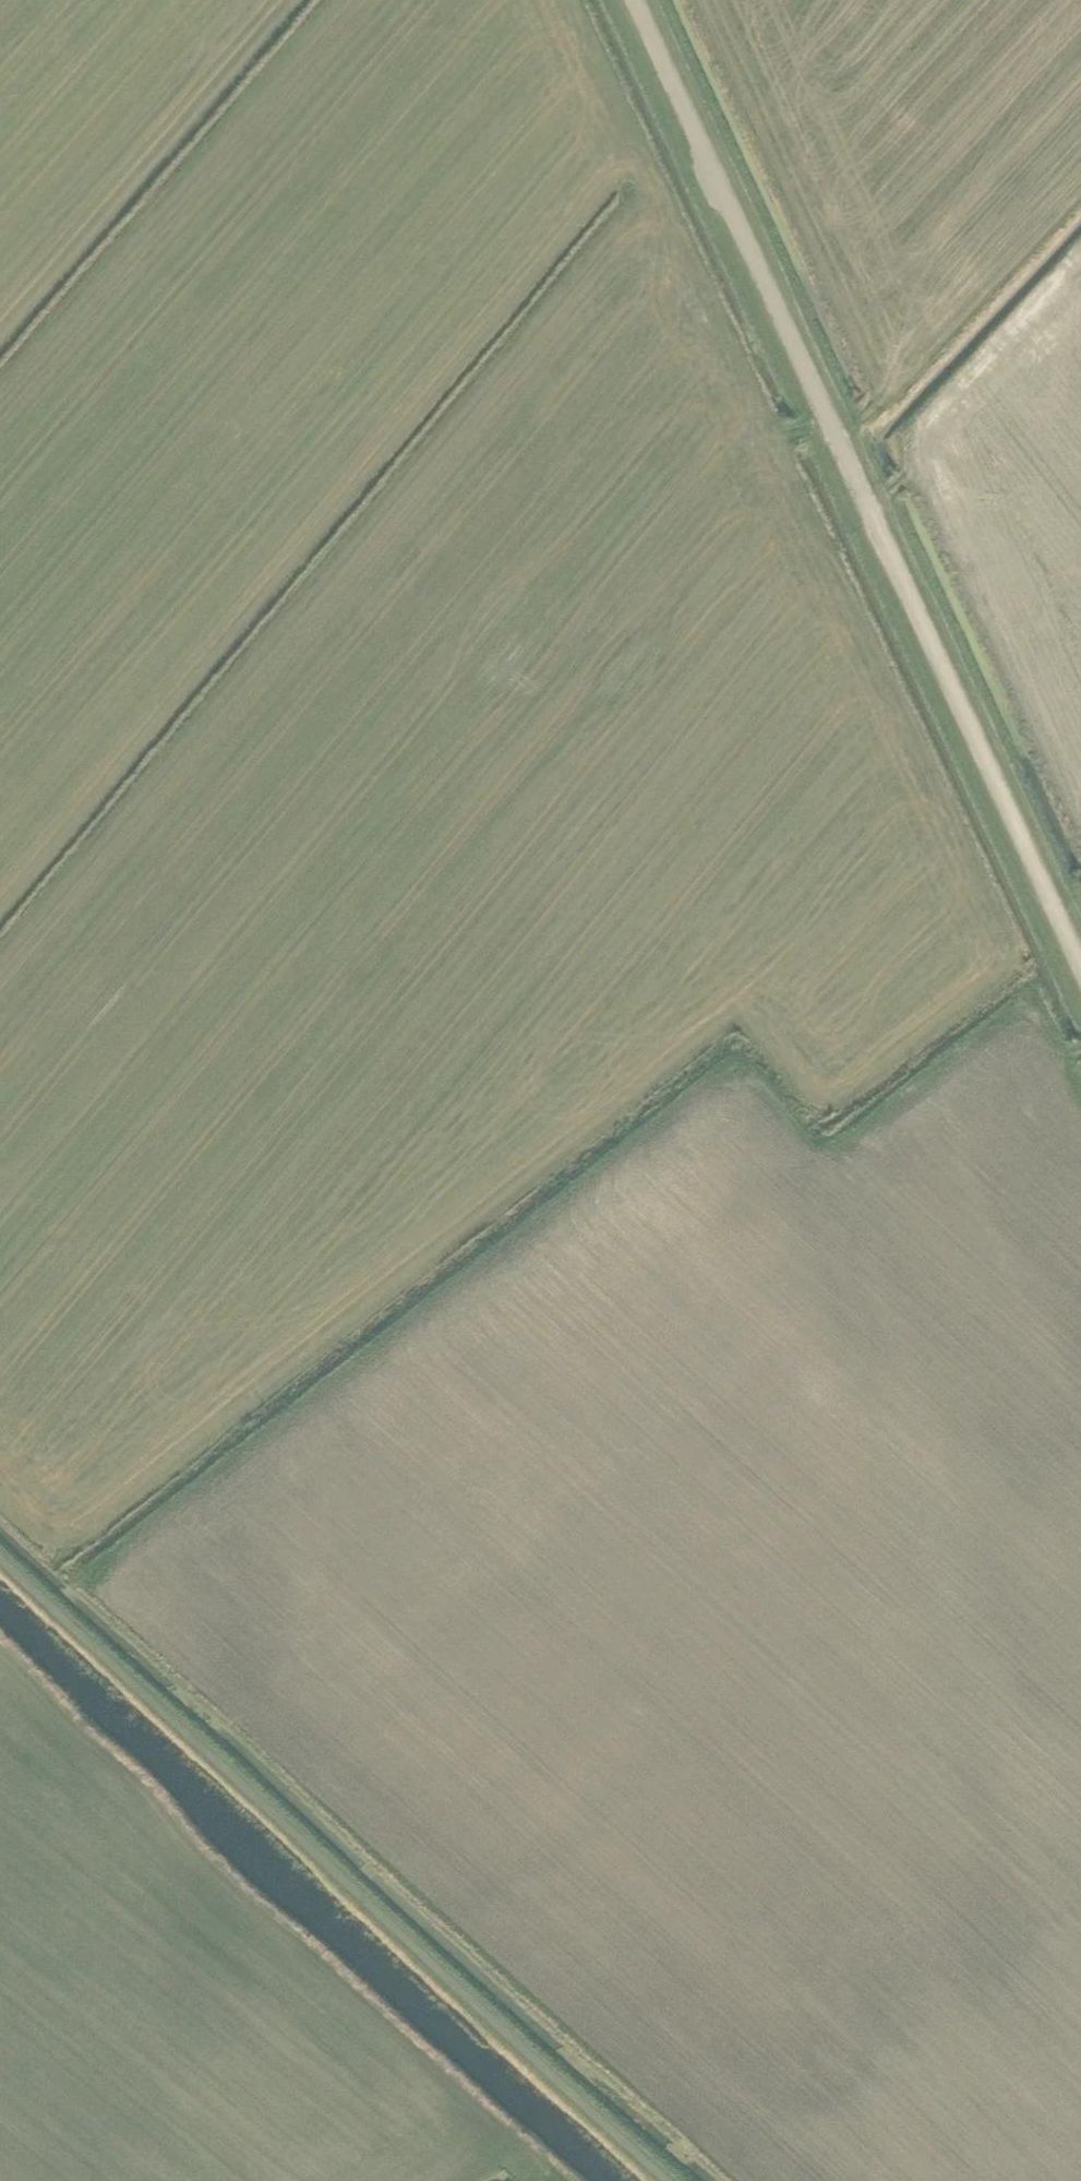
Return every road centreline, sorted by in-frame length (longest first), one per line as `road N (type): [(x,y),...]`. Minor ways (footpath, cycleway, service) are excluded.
road 1 (tertiary): [(1080,966),(635,0)]

